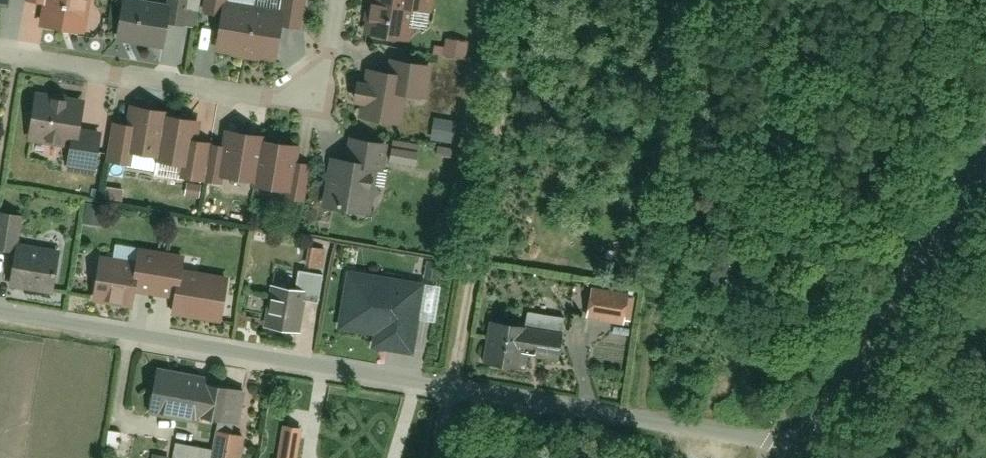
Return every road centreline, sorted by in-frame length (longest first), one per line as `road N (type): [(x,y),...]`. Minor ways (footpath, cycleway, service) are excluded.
road 1 (residential): [(0,312),(807,447)]
road 2 (residential): [(0,47),(297,97),(317,88),(330,62),(340,0)]
road 3 (track): [(519,0),(454,387)]
road 4 (tertiary): [(807,447),(985,158)]

